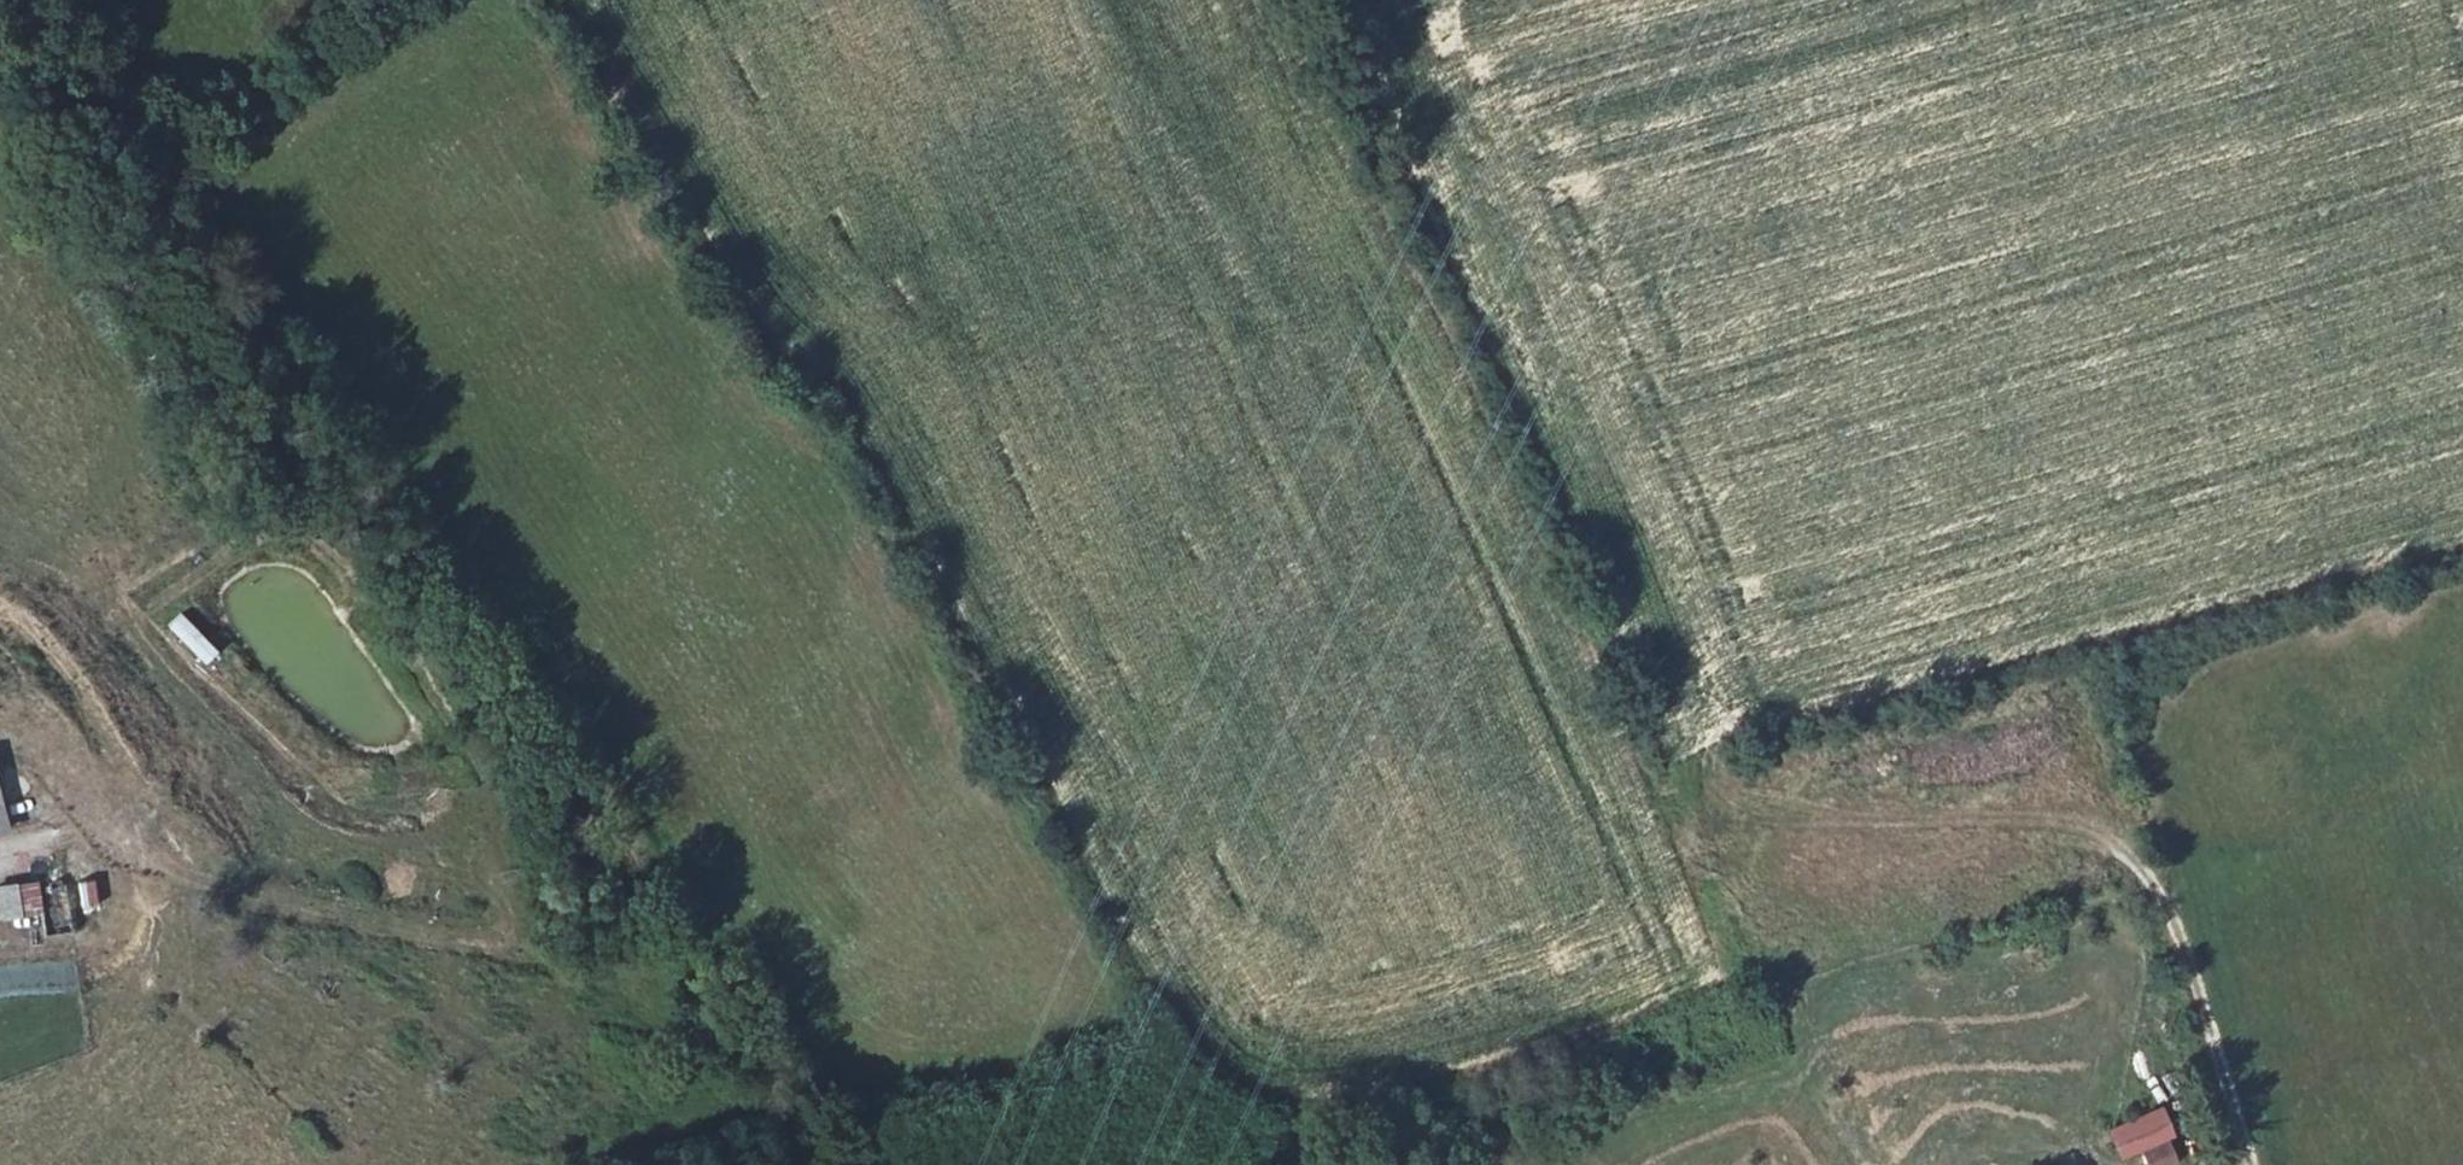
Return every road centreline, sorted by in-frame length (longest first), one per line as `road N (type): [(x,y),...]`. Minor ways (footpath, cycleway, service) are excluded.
road 1 (residential): [(0,859),(135,859),(559,971)]

